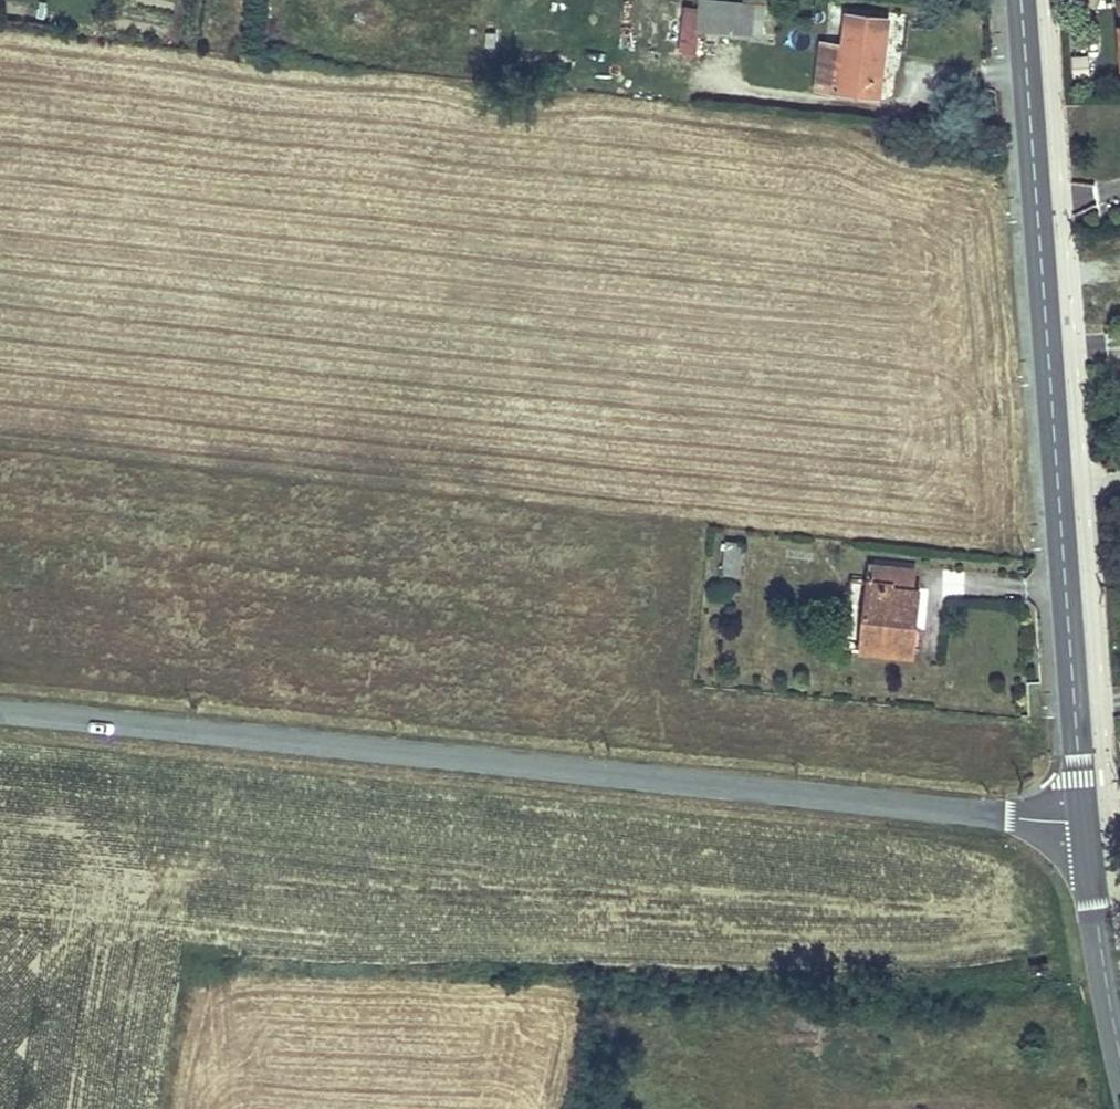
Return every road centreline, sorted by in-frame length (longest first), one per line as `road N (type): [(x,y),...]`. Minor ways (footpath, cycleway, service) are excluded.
road 1 (residential): [(0,708),(1086,823)]
road 2 (secondary): [(1022,0),(1086,823)]
road 3 (secondary): [(1086,823),(1119,1053)]

